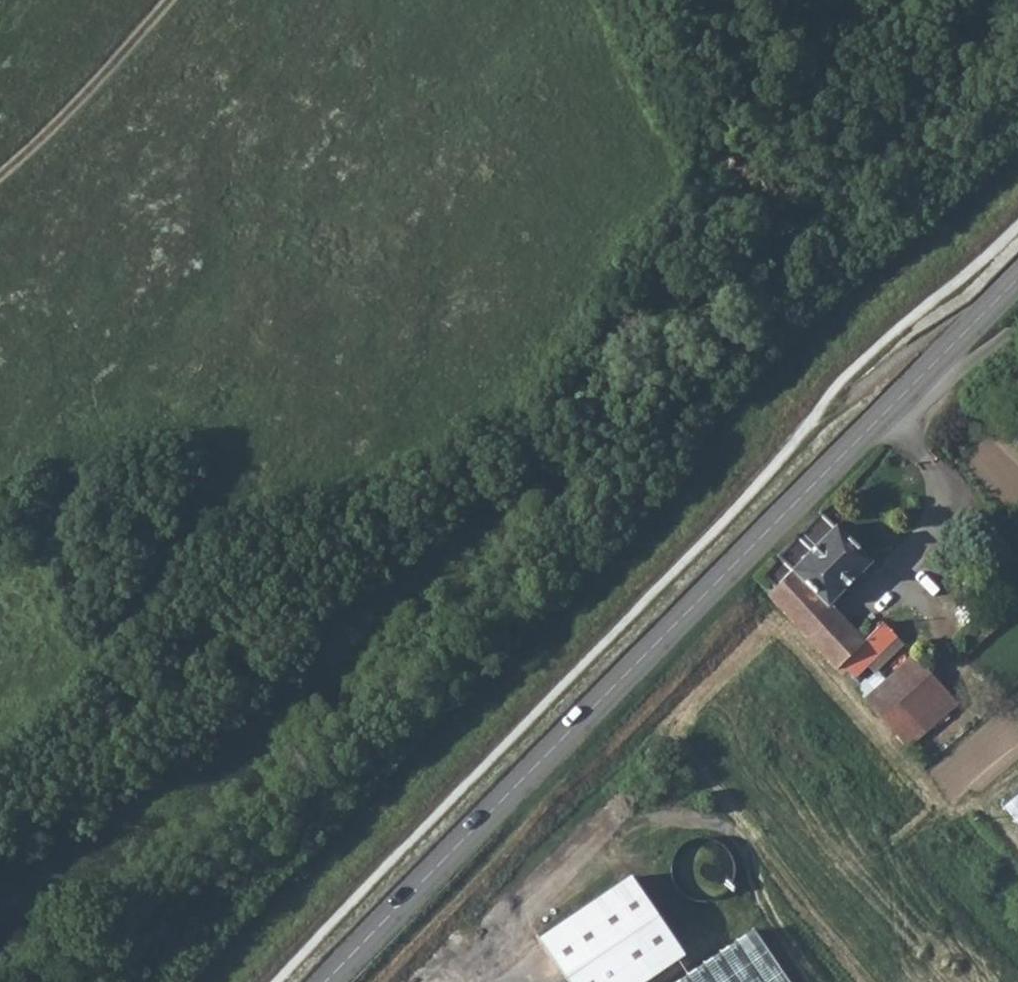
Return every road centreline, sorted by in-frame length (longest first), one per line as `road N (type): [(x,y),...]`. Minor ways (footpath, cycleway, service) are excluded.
road 1 (secondary): [(328,981),(1017,275)]

